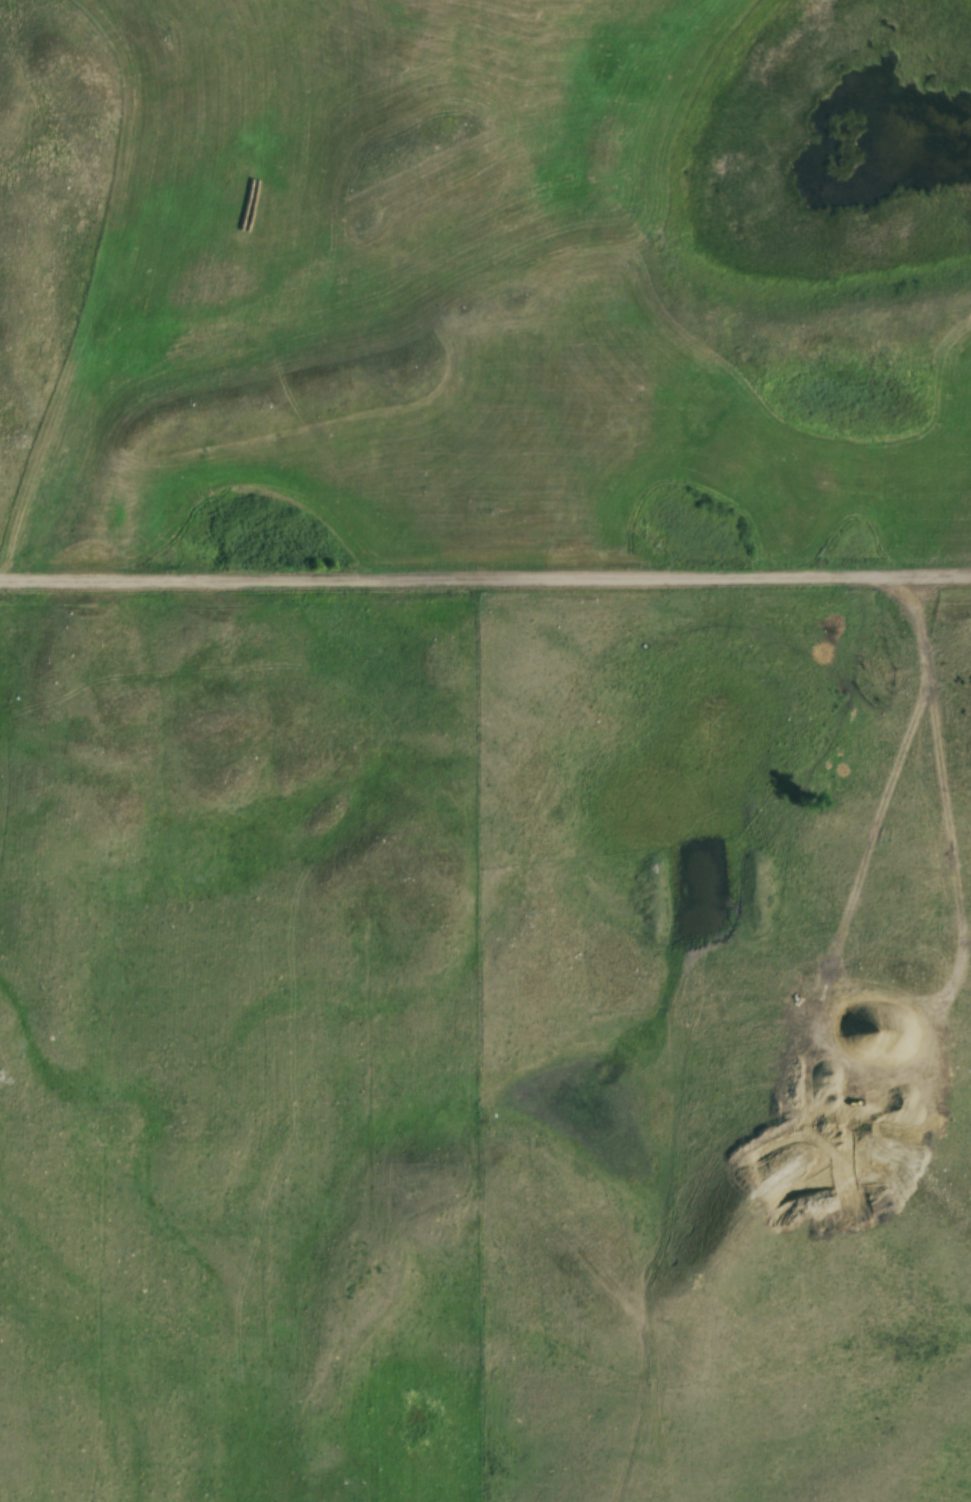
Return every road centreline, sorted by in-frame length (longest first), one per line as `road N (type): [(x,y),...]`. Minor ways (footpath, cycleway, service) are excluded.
road 1 (residential): [(970,575),(0,579)]

